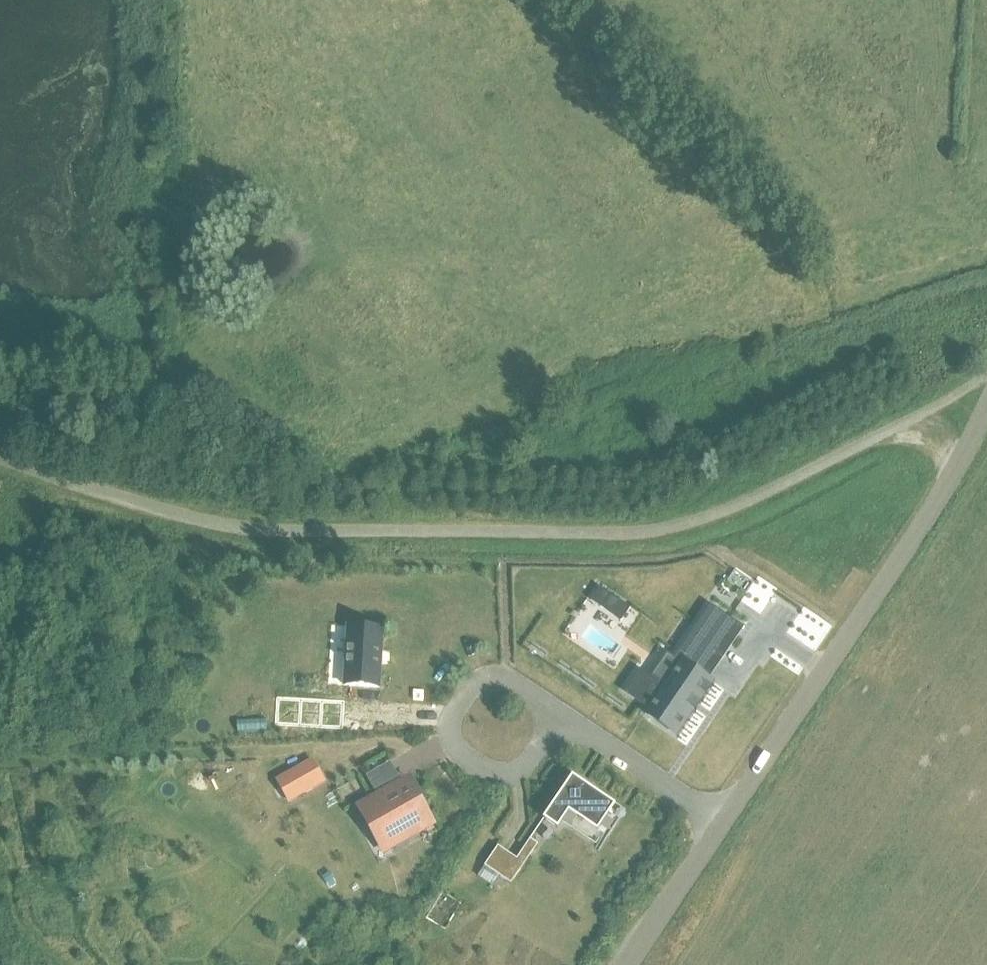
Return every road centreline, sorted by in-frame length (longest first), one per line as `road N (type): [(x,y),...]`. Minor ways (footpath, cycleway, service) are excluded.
road 1 (unclassified): [(986,379),(732,508),(640,533),(235,527),(0,457)]
road 2 (unclassified): [(722,820),(881,588),(986,411)]
road 3 (residential): [(561,715),(499,678),(477,682),(462,697),(448,727),(462,756),(504,772),(534,752)]
road 4 (residential): [(722,820),(561,715)]
road 5 (unclassified): [(626,964),(722,820)]

